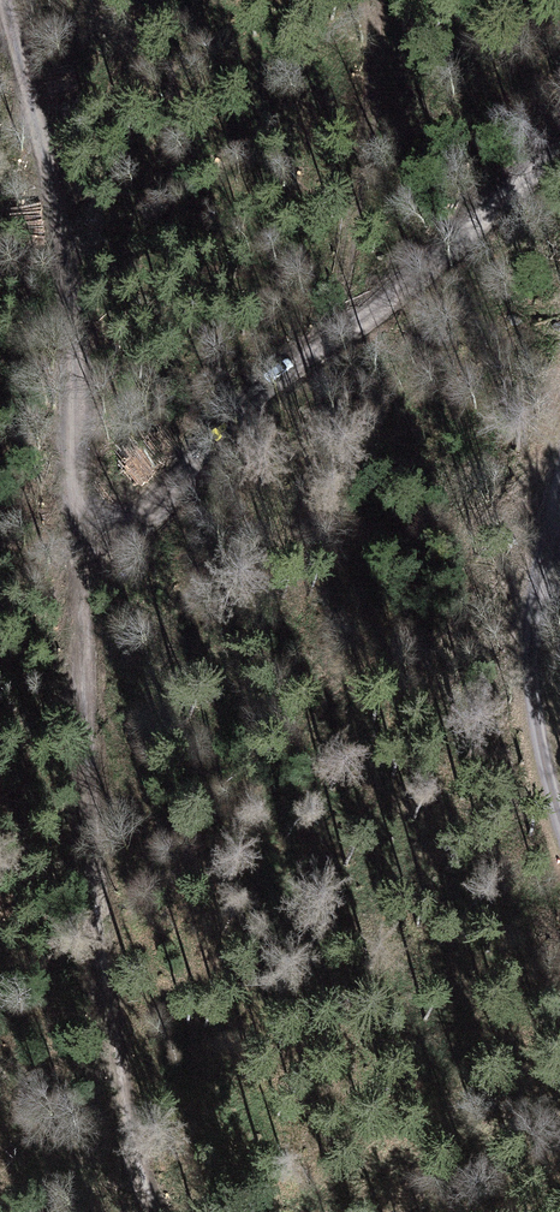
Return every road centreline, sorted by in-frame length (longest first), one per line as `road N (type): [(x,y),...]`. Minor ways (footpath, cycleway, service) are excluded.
road 1 (track): [(155,1211),(137,1161),(87,869),(86,534)]
road 2 (track): [(559,152),(184,457),(149,524),(86,534)]
road 3 (track): [(86,534),(44,218),(0,15)]
road 4 (track): [(559,837),(545,799),(536,528),(559,445)]

